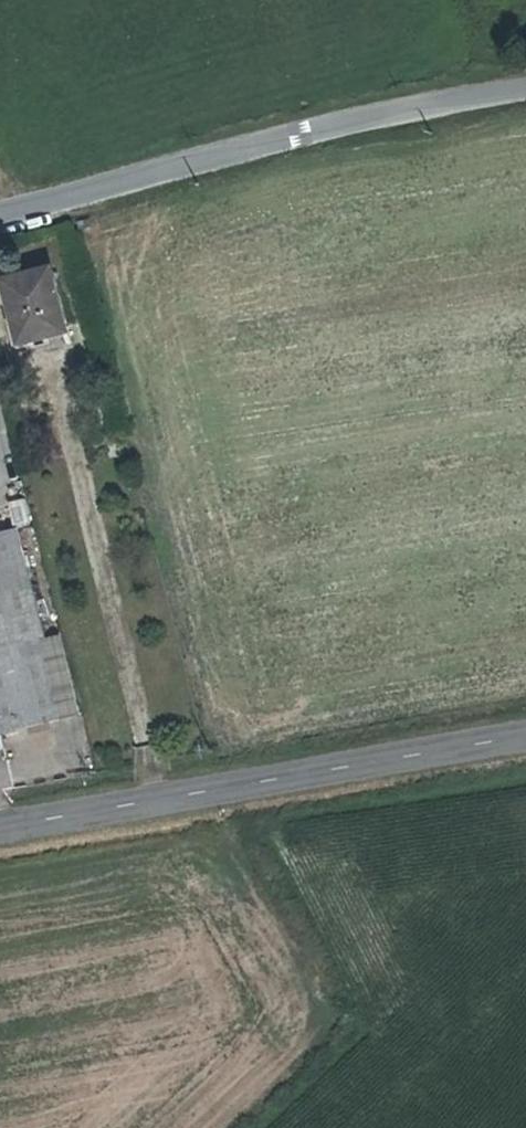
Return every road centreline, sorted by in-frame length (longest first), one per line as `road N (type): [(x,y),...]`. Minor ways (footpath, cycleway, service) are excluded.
road 1 (unclassified): [(525,88),(370,117),(0,214)]
road 2 (tertiary): [(0,836),(525,745)]

